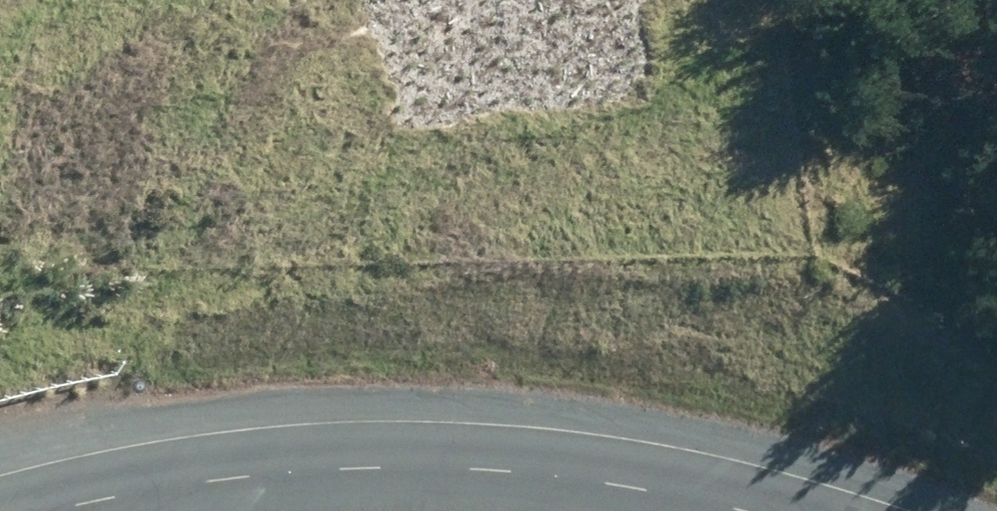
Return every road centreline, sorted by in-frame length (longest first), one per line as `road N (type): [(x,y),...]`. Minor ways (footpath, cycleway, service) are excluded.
road 1 (unclassified): [(820,510),(420,239),(187,0)]
road 2 (unclassified): [(56,510),(227,477),(493,468),(624,482),(748,510)]

